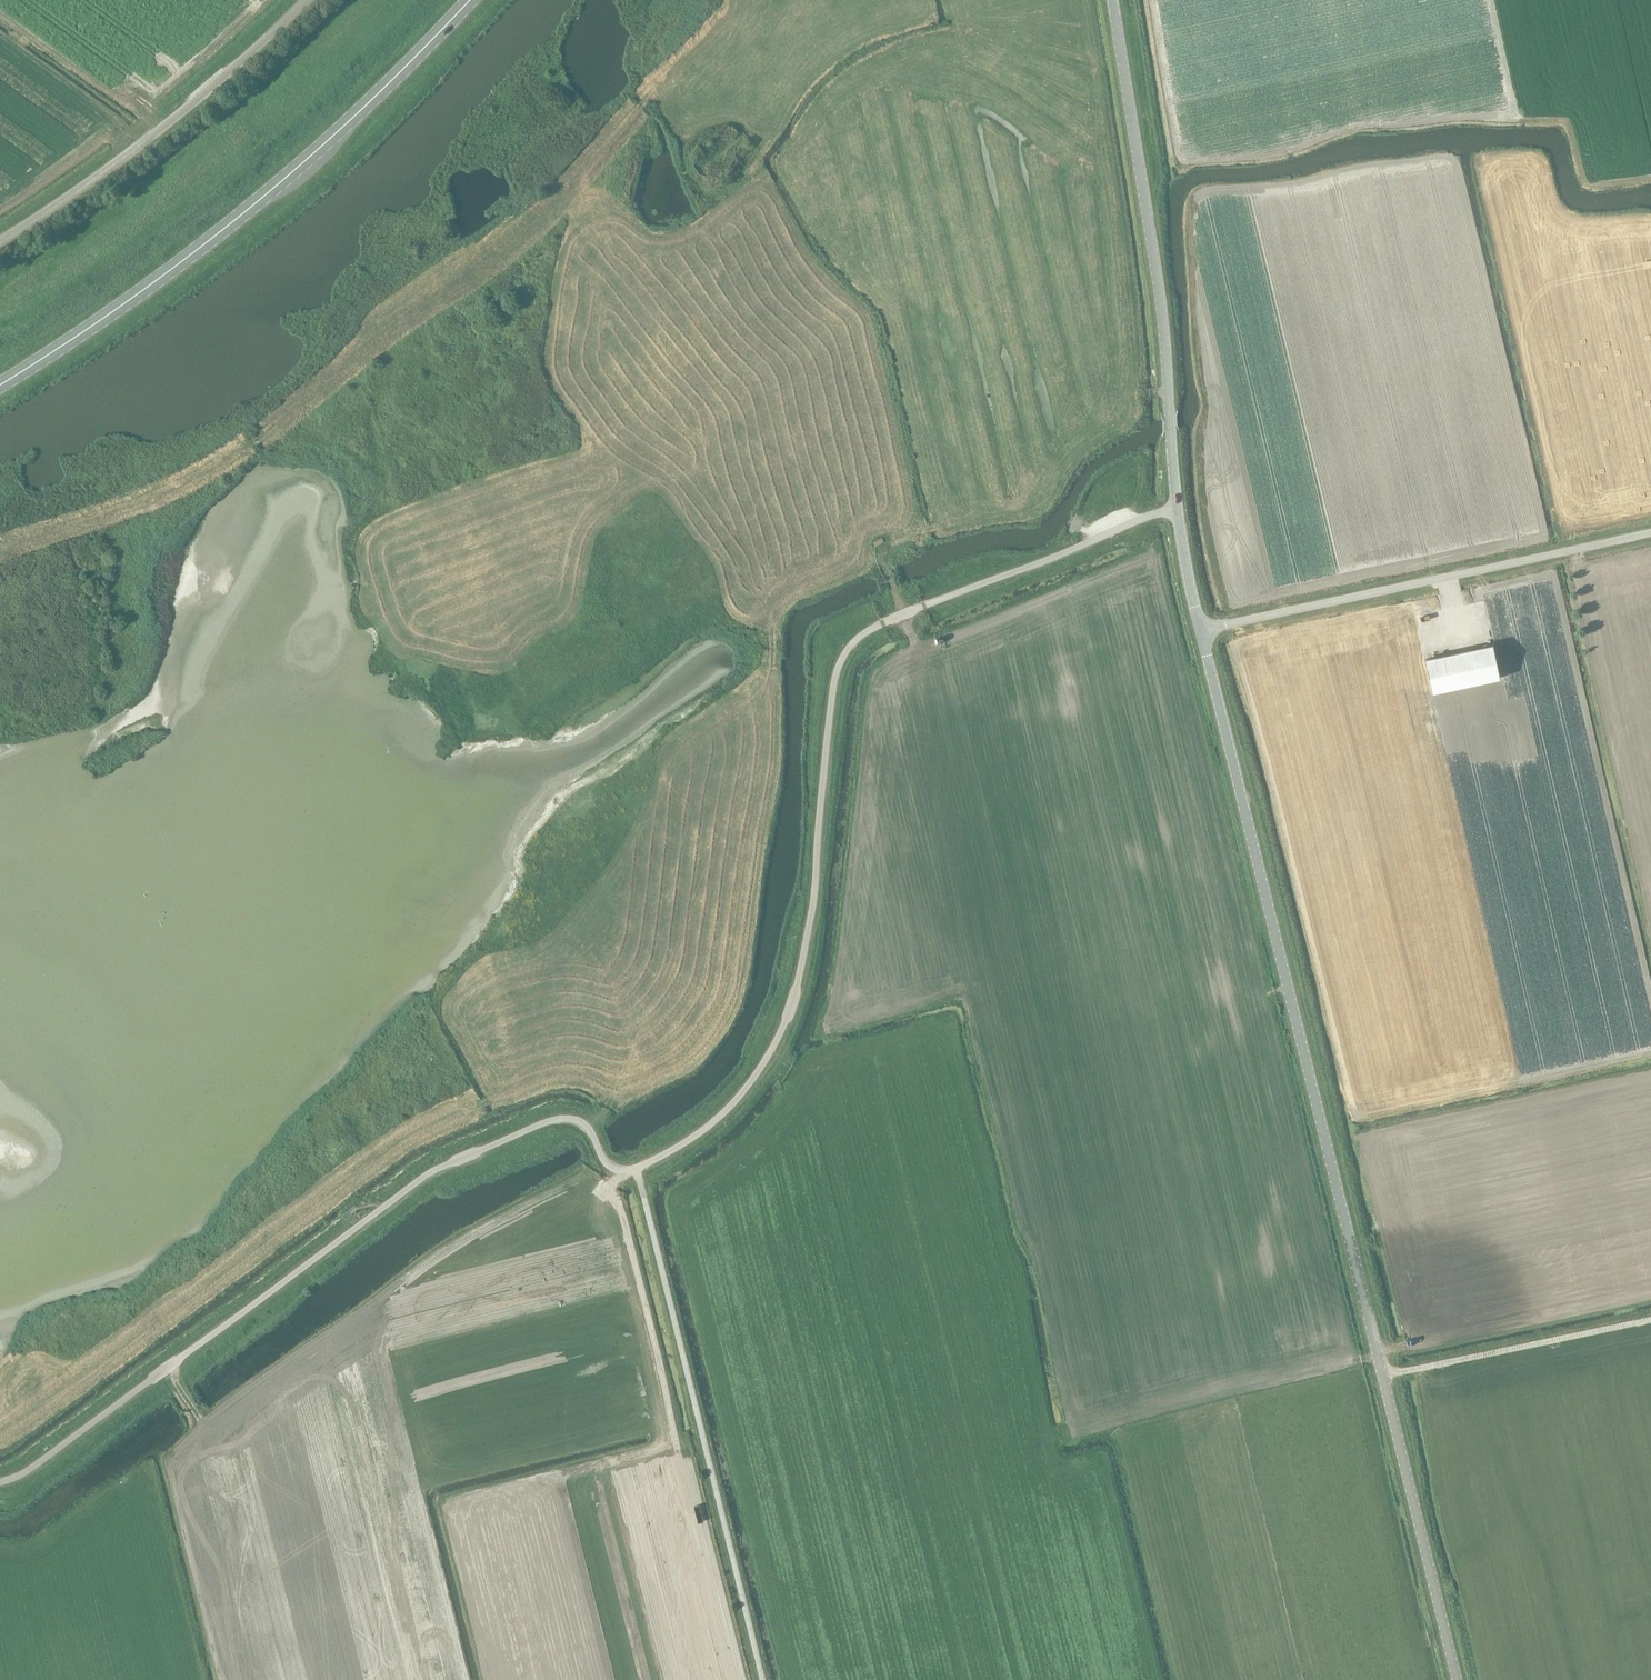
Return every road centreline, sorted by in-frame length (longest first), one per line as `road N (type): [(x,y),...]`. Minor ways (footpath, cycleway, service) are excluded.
road 1 (unclassified): [(1455,1679),(1198,632)]
road 2 (track): [(746,0),(528,231),(248,448),(194,479),(0,551)]
road 3 (unclassified): [(1198,632),(1174,512),(1162,331),(1110,0)]
road 4 (primary): [(0,385),(240,216),(469,0)]
road 5 (unclassified): [(1198,632),(1650,532)]
road 6 (unclassified): [(0,241),(164,131),(312,0)]
road 7 (track): [(677,1448),(619,1204),(606,1189),(621,1170)]

